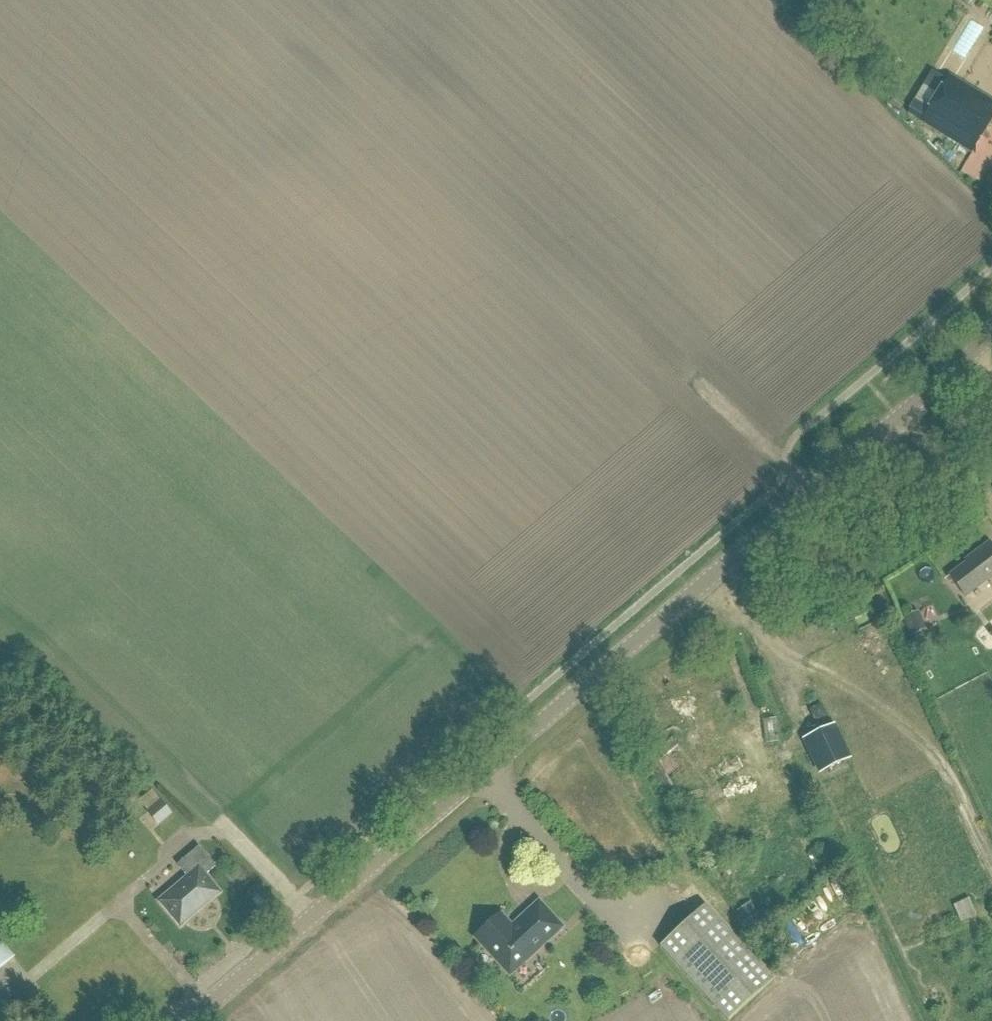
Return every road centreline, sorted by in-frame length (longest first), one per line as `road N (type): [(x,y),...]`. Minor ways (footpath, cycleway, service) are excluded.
road 1 (tertiary): [(188,1020),(991,332)]

